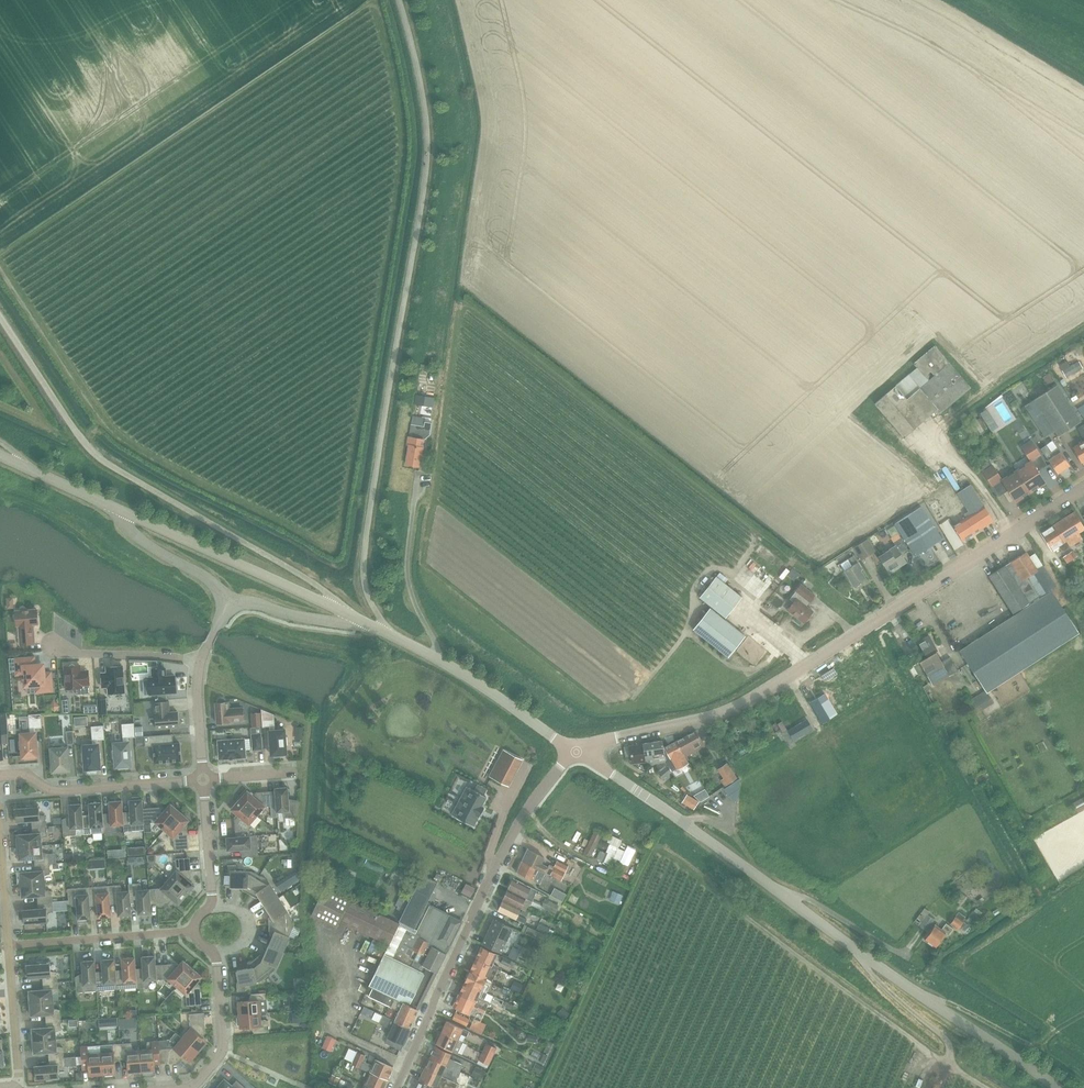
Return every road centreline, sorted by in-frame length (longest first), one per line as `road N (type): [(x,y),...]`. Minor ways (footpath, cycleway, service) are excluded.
road 1 (unclassified): [(399,0),(427,155),(363,564),(380,630)]
road 2 (residential): [(577,753),(719,715),(768,691),(1083,488)]
road 3 (unclassified): [(354,617),(292,569),(104,461),(0,317)]
road 4 (unclassified): [(1058,1087),(694,831)]
road 5 (tertiary): [(396,1087),(526,814),(577,753)]
road 6 (tertiary): [(354,617),(121,511)]
road 7 (tertiary): [(577,753),(436,658),(380,630)]
road 8 (residential): [(203,780),(58,790),(21,773),(0,775)]
road 9 (residential): [(188,1087),(223,1052),(217,951),(203,948),(193,931)]
road 10 (residential): [(193,931),(9,945)]
road 11 (residential): [(193,931),(211,908),(203,780)]
road 12 (residential): [(199,662),(82,653),(48,643)]
road 13 (unclassified): [(230,599),(134,535),(121,511)]
road 14 (residential): [(19,1087),(9,945)]
road 15 (residential): [(694,831),(577,753)]
road 16 (tertiary): [(121,511),(0,456)]
road 17 (unclassified): [(354,617),(320,620),(230,599)]

